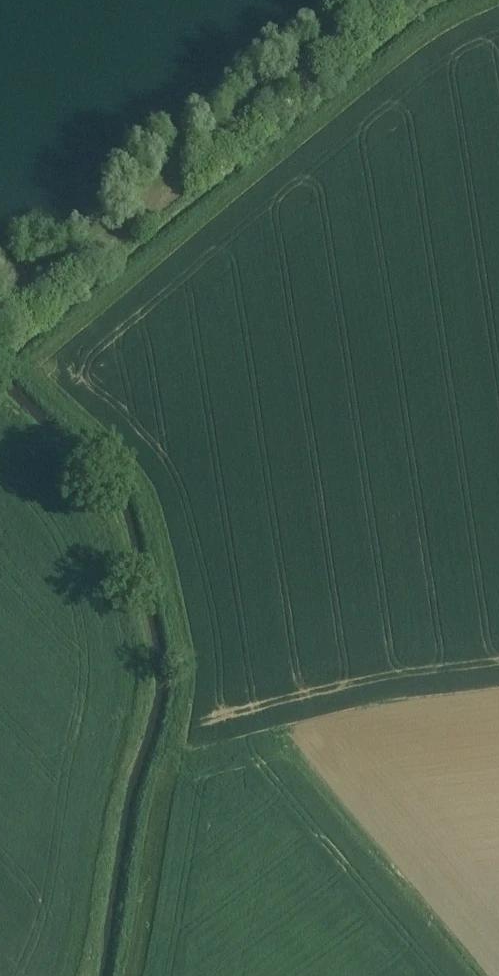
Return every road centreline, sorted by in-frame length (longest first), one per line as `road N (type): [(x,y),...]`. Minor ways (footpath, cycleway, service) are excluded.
road 1 (track): [(276,734),(477,975)]

